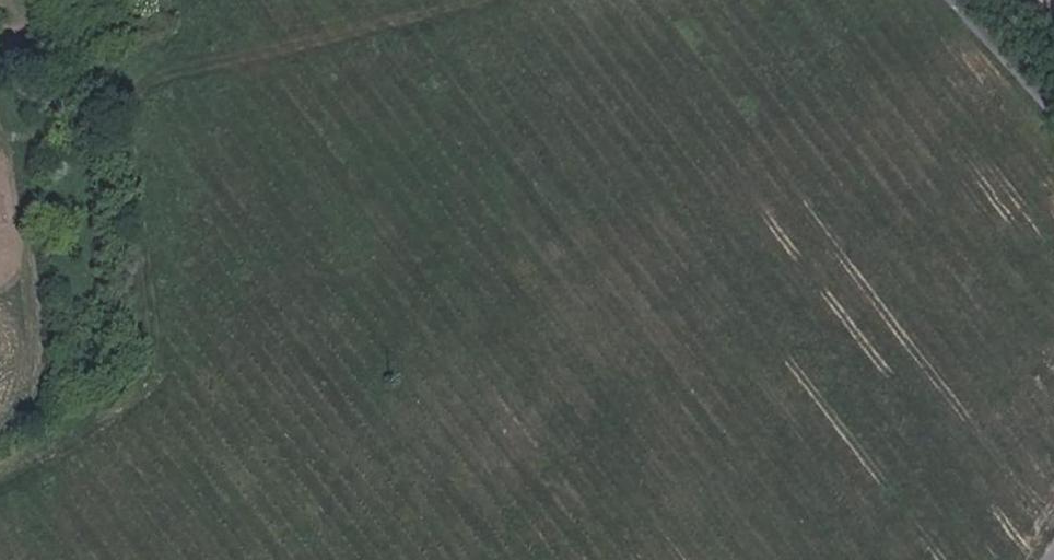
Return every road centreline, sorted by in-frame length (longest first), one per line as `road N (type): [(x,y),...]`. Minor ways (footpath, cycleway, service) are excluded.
road 1 (unclassified): [(1053,113),(949,0)]

